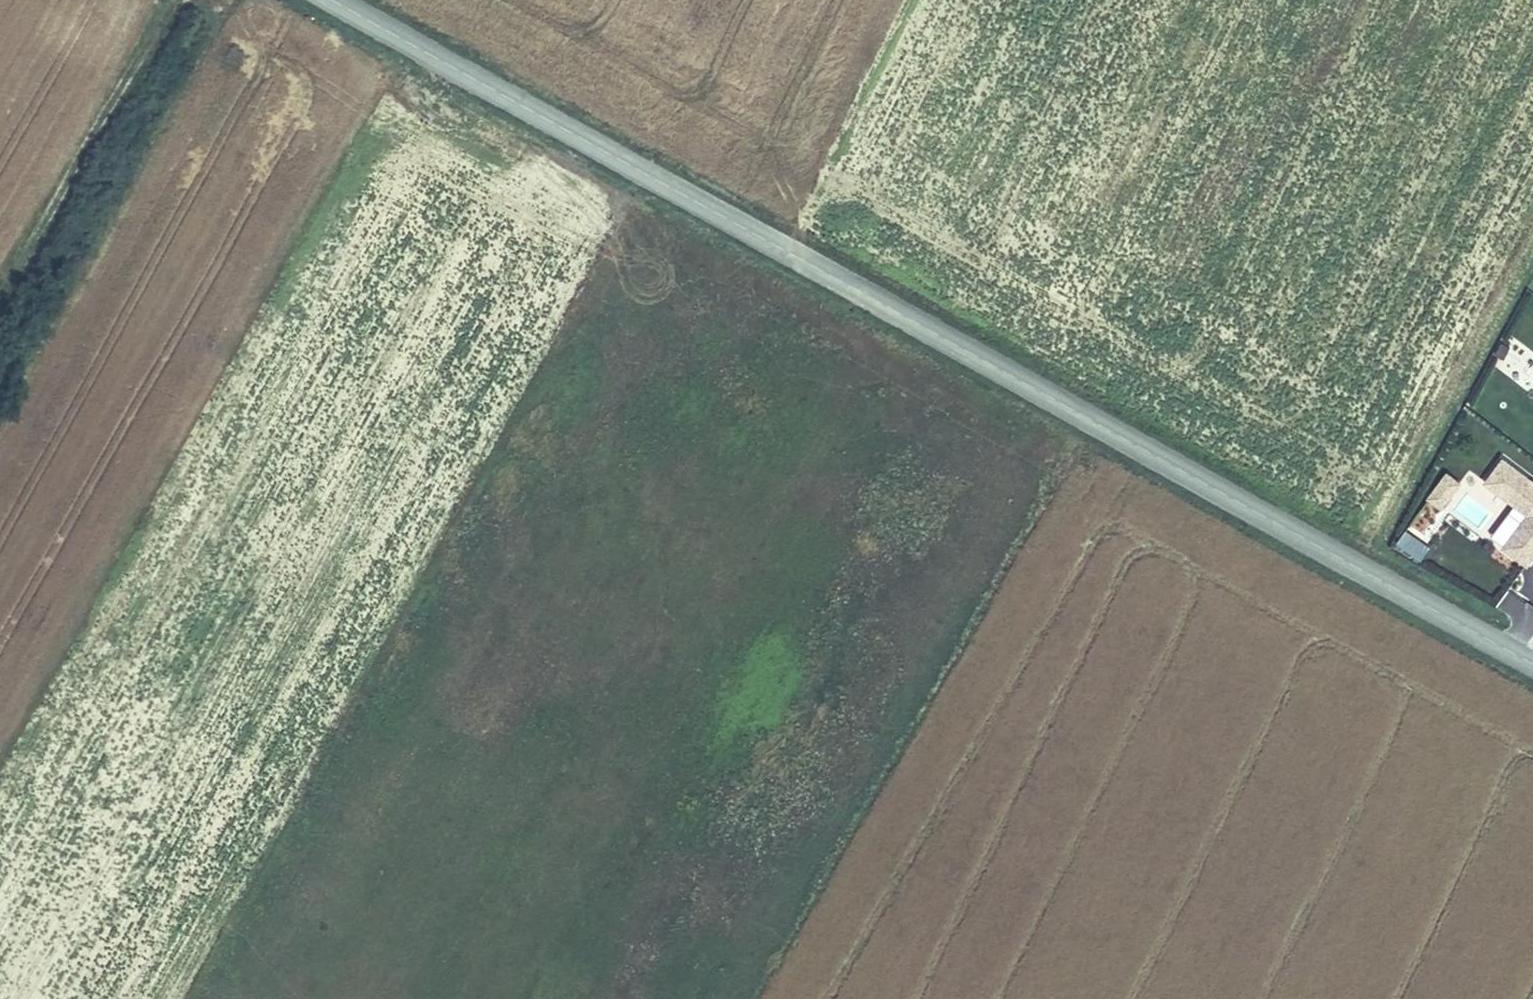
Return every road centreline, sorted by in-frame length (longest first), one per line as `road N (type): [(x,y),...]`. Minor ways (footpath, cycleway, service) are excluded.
road 1 (tertiary): [(1532,664),(337,0)]

